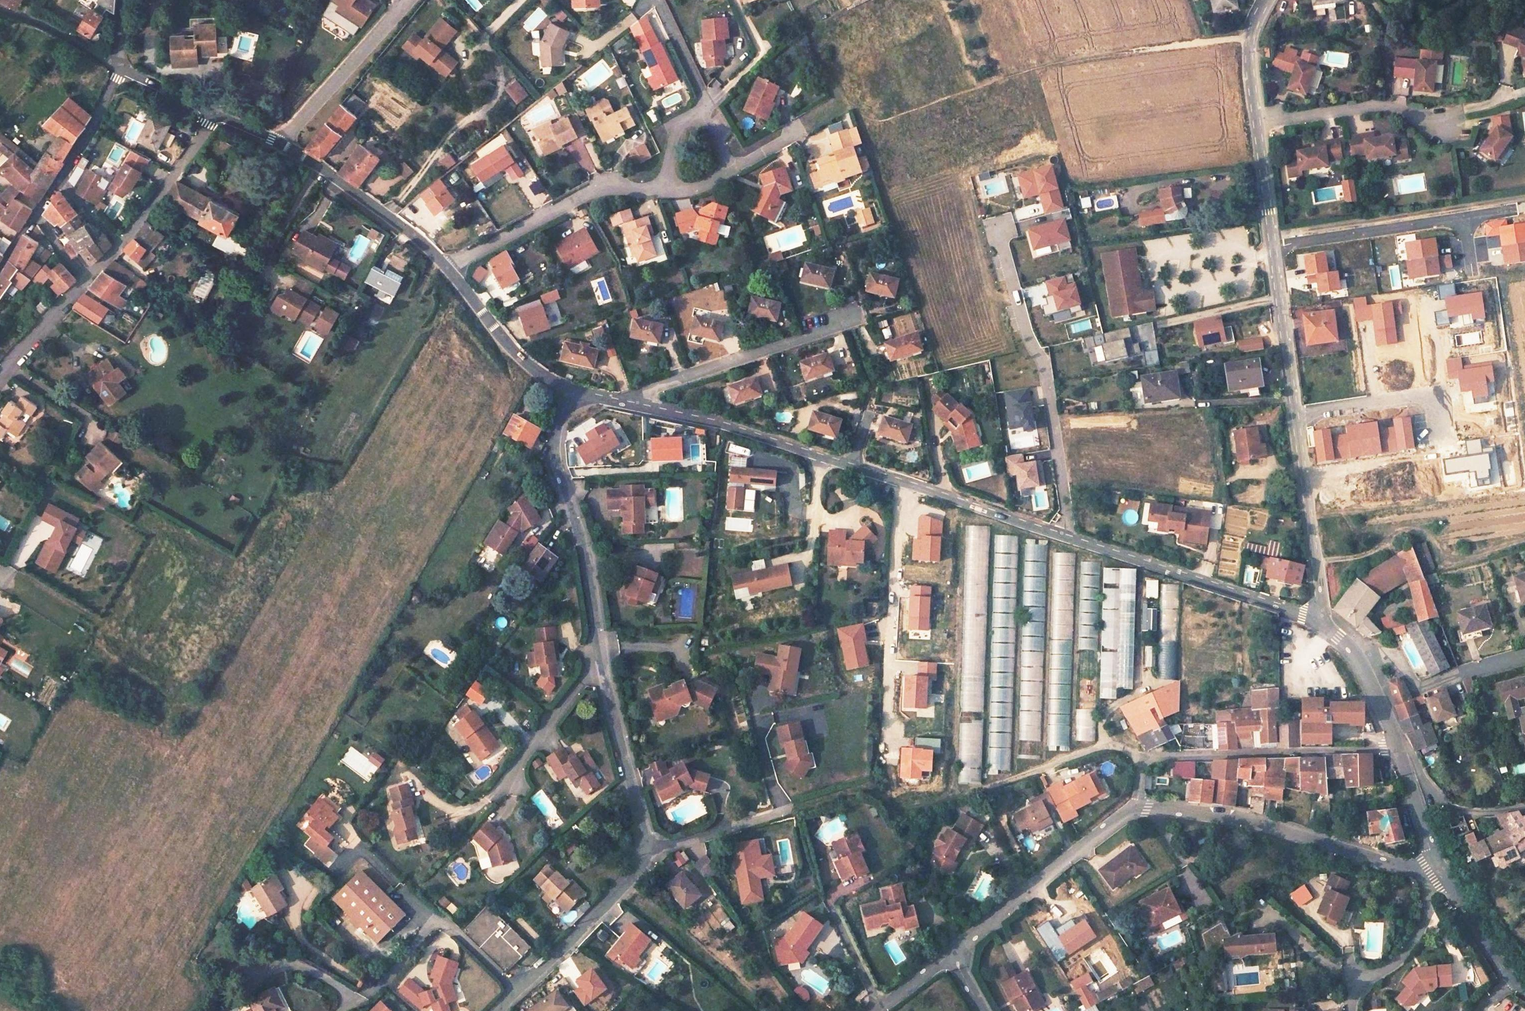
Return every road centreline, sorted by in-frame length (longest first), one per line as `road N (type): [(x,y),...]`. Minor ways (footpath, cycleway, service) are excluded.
road 1 (residential): [(619,400),(725,426),(1317,622)]
road 2 (residential): [(1265,0),(1249,57),(1317,622)]
road 3 (residential): [(571,390),(557,462),(649,849)]
road 4 (track): [(1107,745),(896,818),(868,786),(780,812)]
road 5 (residential): [(1442,877),(1258,824),(1138,806)]
road 6 (residential): [(1138,806),(1141,758),(1148,755),(1398,748)]
road 7 (track): [(1249,38),(987,82)]
road 8 (residential): [(619,400),(855,319)]
road 9 (residential): [(445,268),(606,185),(664,188)]
road 10 (residential): [(1138,806),(953,953)]
road 11 (track): [(1315,562),(1360,557),(1404,531),(1417,530),(1452,556),(1524,542)]
road 12 (residential): [(499,1010),(630,881),(649,849)]
road 13 (residential): [(280,146),(408,0)]
road 14 (unclassified): [(280,146),(436,257)]
road 15 (residential): [(1357,652),(1386,655),(1419,691),(1524,656)]
road 16 (residential): [(445,268),(507,344),(571,390)]
road 17 (track): [(788,0),(837,106),(799,132)]
road 18 (residential): [(215,118),(119,247)]
road 19 (residential): [(1398,748),(1411,752),(1428,787),(1453,810),(1524,808)]
road 20 (residential): [(1398,748),(1442,877)]
road 21 (track): [(0,9),(117,67)]
road 22 (track): [(1148,686),(1138,652),(1142,561)]
road 23 (residential): [(1442,877),(1509,983)]
road 24 (residential): [(84,280),(0,373)]
road 25 (residential): [(118,71),(59,180)]
road 26 (residential): [(702,111),(656,0)]

